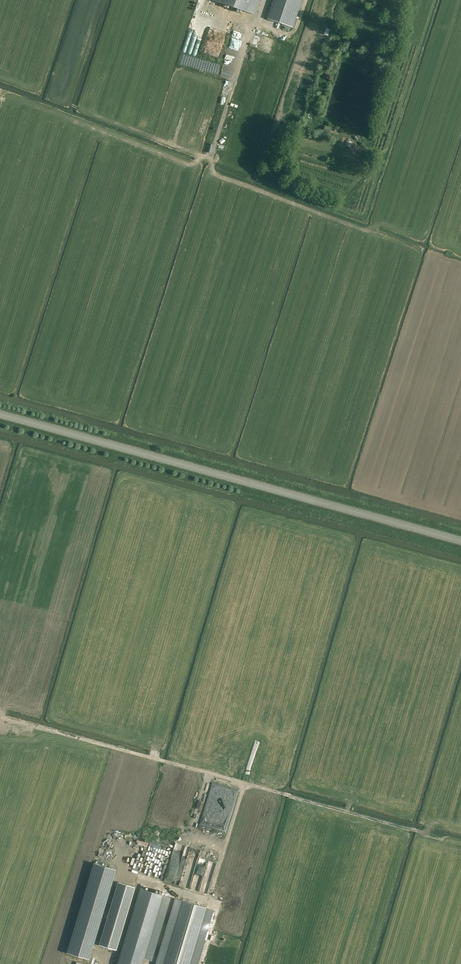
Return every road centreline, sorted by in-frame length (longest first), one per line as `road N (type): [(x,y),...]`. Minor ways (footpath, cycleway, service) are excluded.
road 1 (primary): [(460,541),(0,414)]

